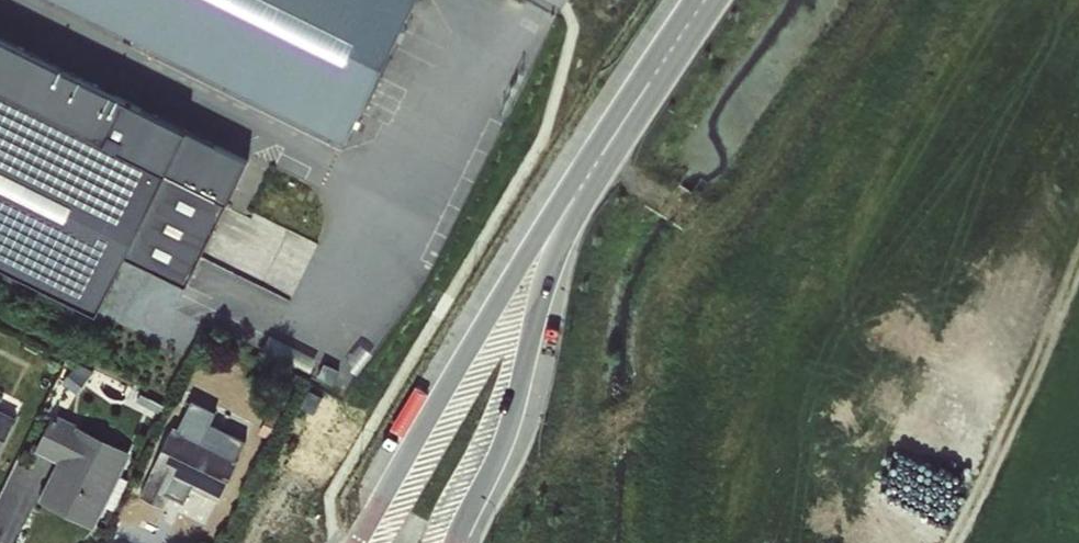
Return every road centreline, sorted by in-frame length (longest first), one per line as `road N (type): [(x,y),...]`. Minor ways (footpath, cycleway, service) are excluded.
road 1 (trunk): [(550,234),(487,315),(355,542)]
road 2 (trunk): [(442,542),(508,407),(550,234)]
road 3 (trunk): [(550,234),(703,0)]

